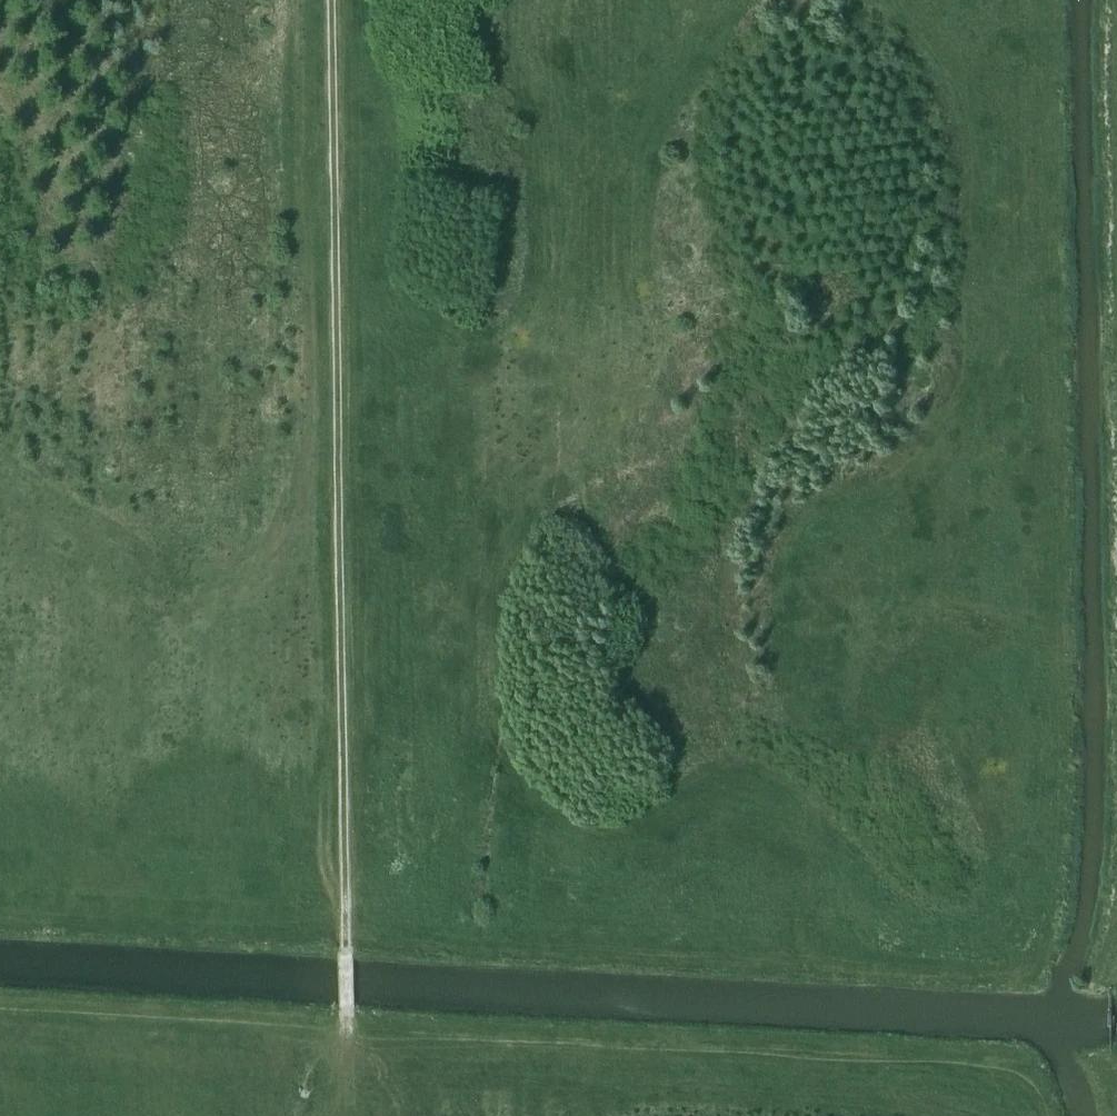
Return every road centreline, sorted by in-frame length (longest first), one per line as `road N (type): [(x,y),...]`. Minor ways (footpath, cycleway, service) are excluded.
road 1 (track): [(1035,1115),(1024,1070),(0,1014)]
road 2 (track): [(348,1033),(330,0)]

